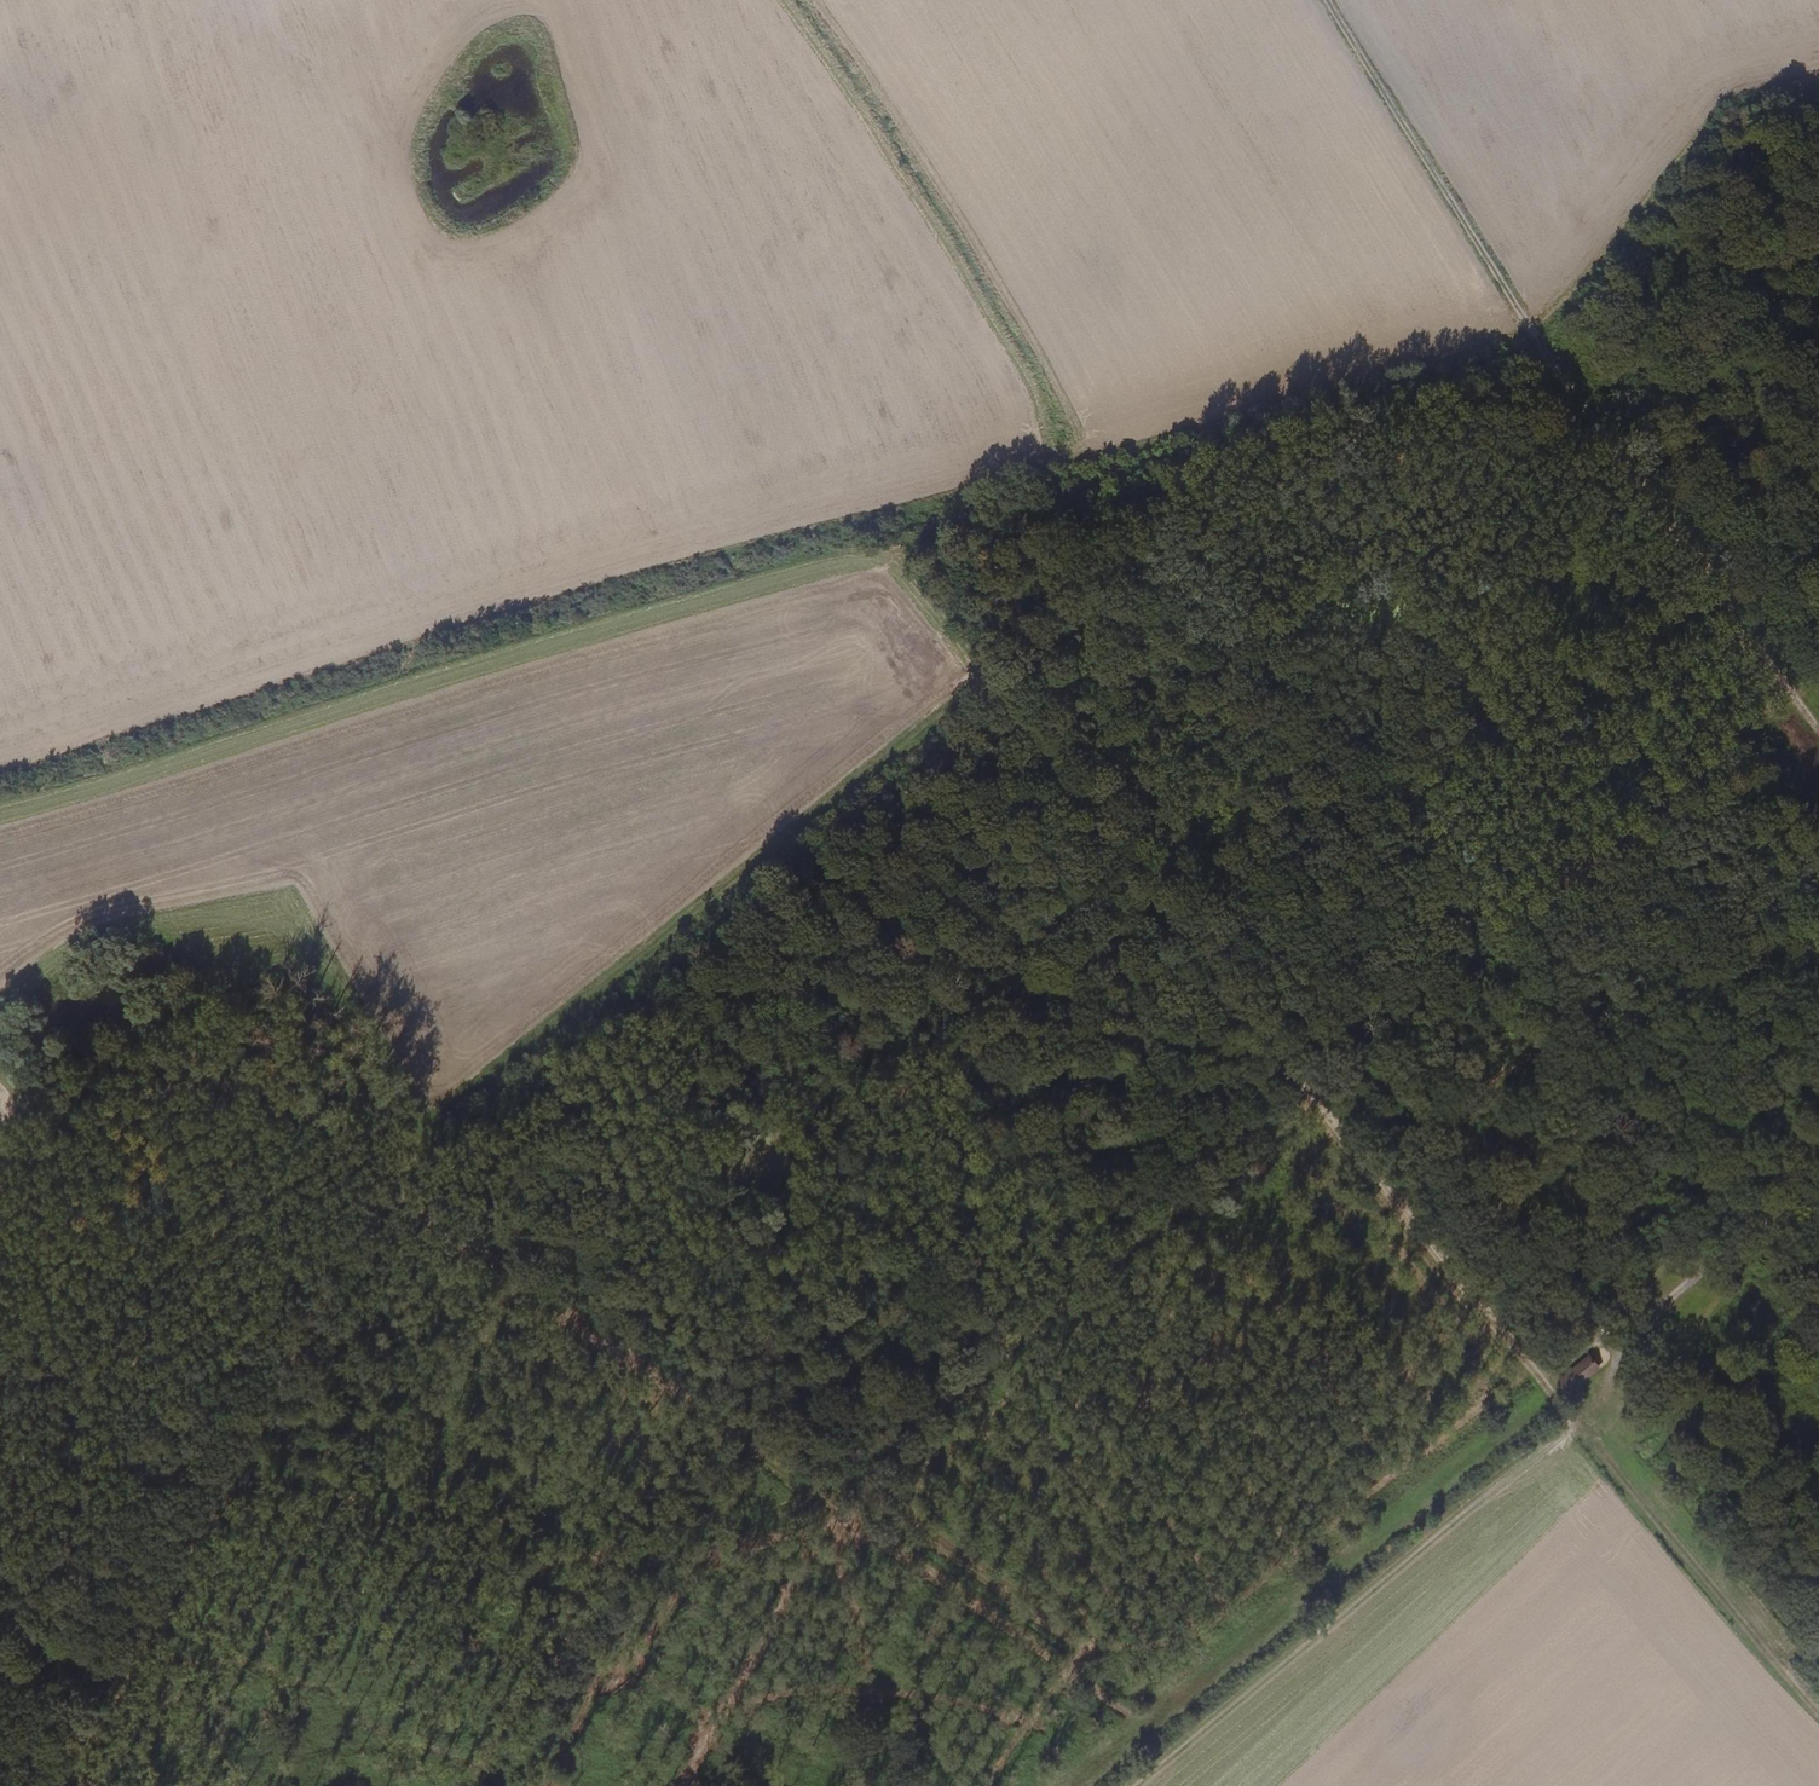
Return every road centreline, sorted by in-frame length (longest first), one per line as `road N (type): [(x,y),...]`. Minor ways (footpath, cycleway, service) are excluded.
road 1 (track): [(0,777),(734,555),(1074,478),(1542,346),(1746,118),(1818,100)]
road 2 (track): [(1818,730),(1542,346)]
road 3 (track): [(1329,0),(1542,346)]
road 4 (track): [(1818,1168),(1581,1372)]

